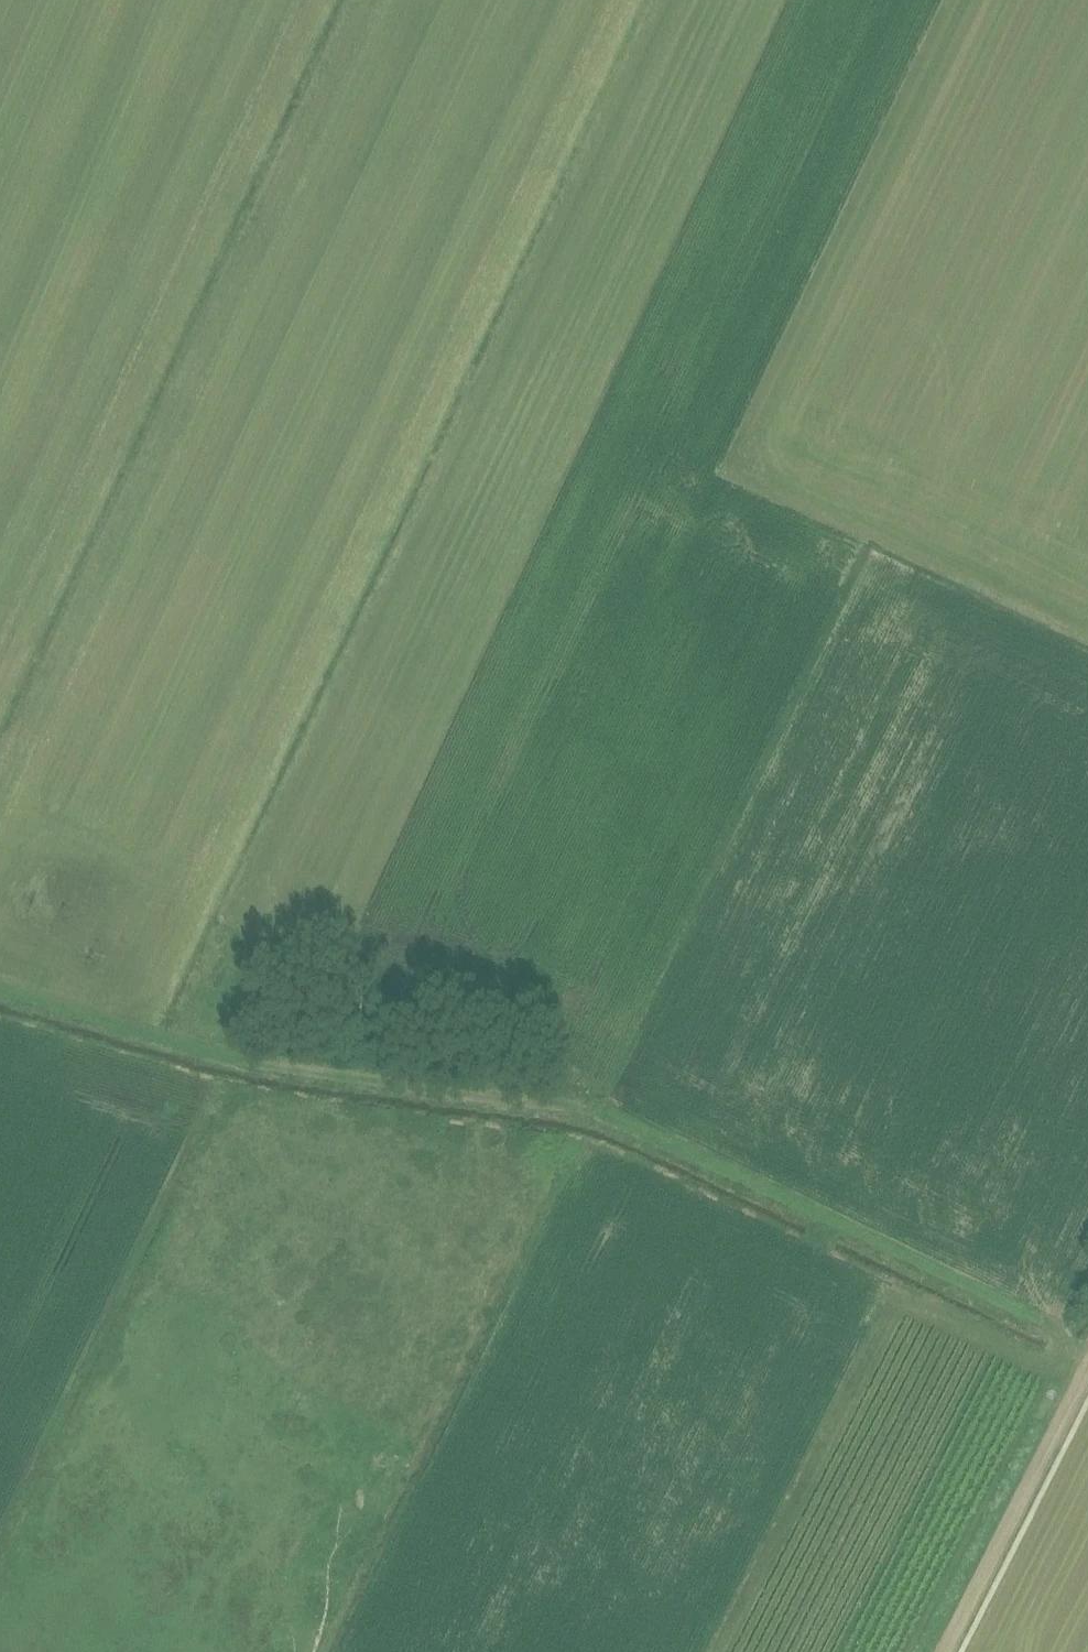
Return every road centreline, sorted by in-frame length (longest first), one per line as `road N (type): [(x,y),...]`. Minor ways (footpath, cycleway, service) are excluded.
road 1 (track): [(1087,1366),(944,1651)]

